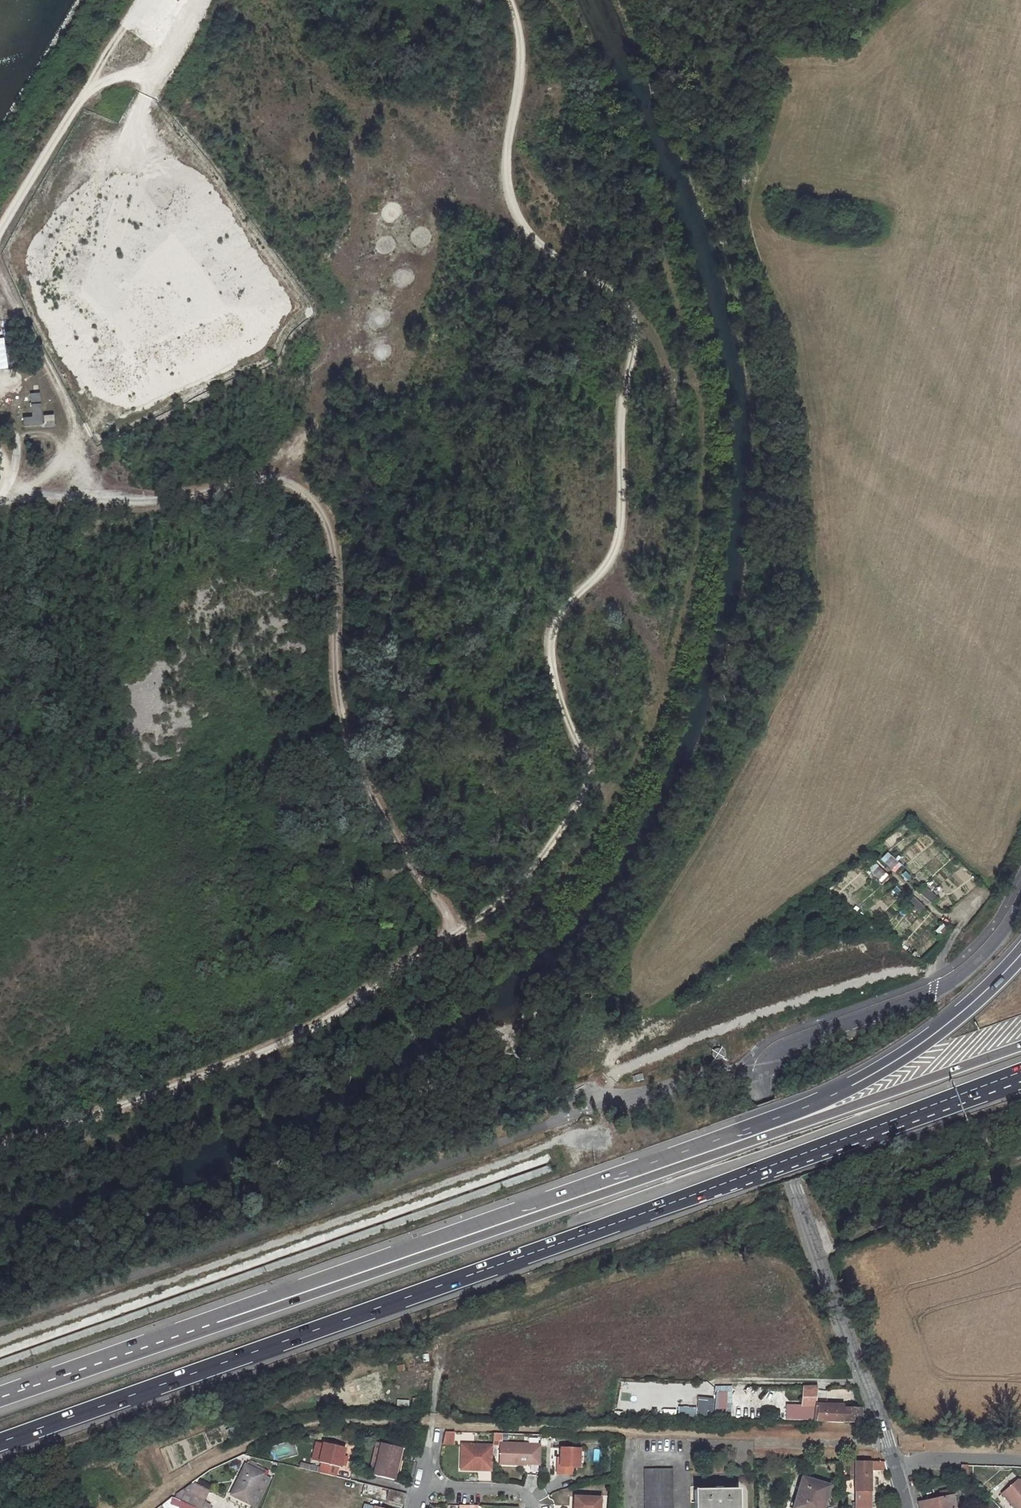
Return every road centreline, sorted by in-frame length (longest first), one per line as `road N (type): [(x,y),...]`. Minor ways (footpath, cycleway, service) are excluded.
road 1 (track): [(507,0),(519,74),(509,189),(524,225),(550,255),(630,307),(637,346),(620,404),(614,557),(557,616),(551,641),(555,683),(586,760),(587,792),(520,883),(286,1042),(0,1145)]
road 2 (motorway): [(0,1439),(1020,1072)]
road 3 (track): [(455,934),(354,754),(337,672),(335,529),(311,489),(272,475),(161,501),(40,495),(1,502)]
road 4 (unclassified): [(895,1469),(761,1082),(778,1050),(956,976),(1020,900)]
road 5 (motorway): [(652,1171),(0,1399)]
road 6 (motorway): [(1020,953),(909,1053),(844,1091),(652,1171)]
road 7 (motorway): [(1020,1045),(652,1171)]
road 8 (track): [(0,217),(136,0)]
road 9 (residential): [(895,1469),(932,1458),(1020,1461)]
road 10 (track): [(0,503),(14,476),(17,442),(0,387)]

